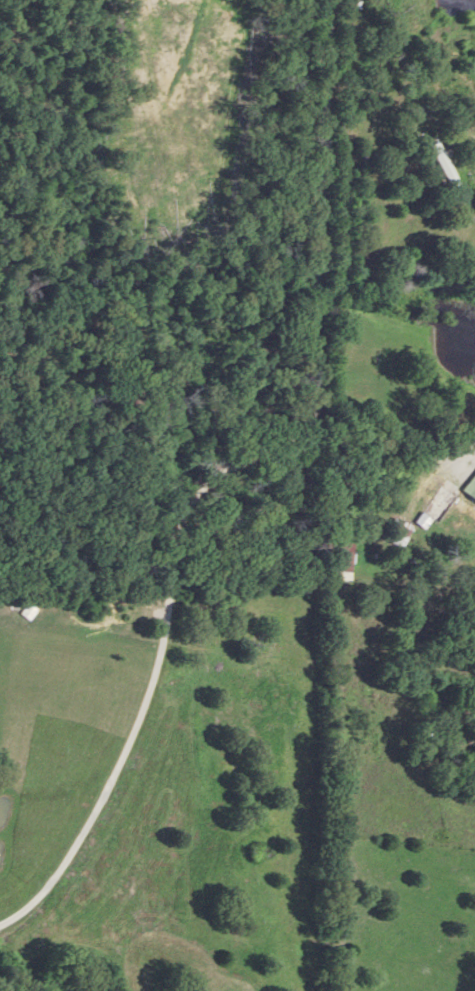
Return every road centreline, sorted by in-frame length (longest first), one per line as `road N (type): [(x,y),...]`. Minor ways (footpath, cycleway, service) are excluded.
road 1 (residential): [(318,403),(304,443),(232,463),(186,502),(152,682),(118,769),(62,870),(34,904),(0,927)]

